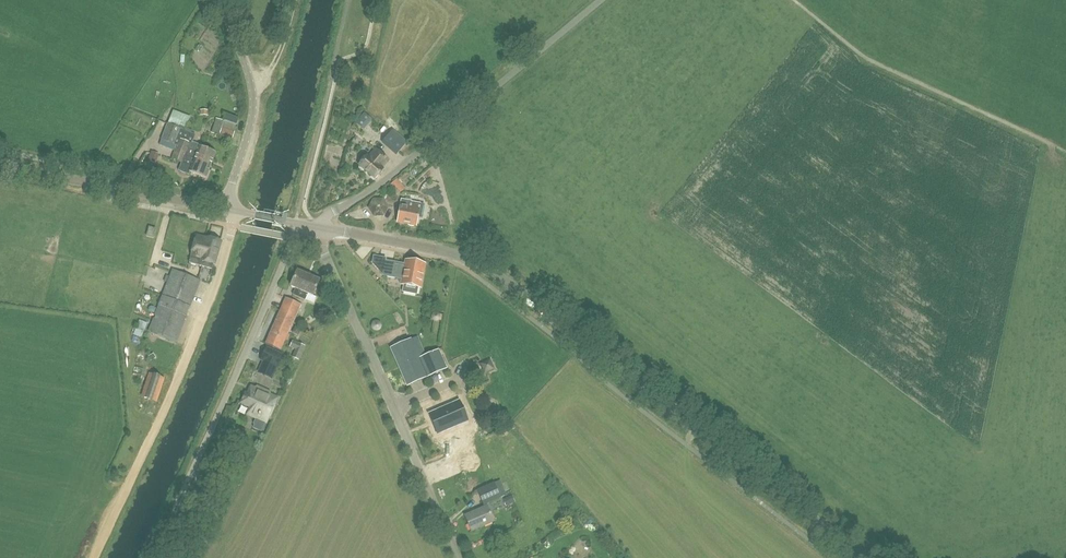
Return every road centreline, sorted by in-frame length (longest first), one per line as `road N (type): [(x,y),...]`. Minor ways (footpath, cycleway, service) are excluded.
road 1 (tertiary): [(865,557),(475,261),(319,227)]
road 2 (unclassified): [(319,227),(600,0)]
road 3 (unclassified): [(460,557),(319,227)]
road 4 (track): [(89,557),(200,323)]
road 5 (unclassified): [(200,448),(295,224)]
road 6 (tertiary): [(231,210),(0,162)]
road 7 (unclassified): [(231,210),(254,100),(220,0)]
road 8 (track): [(145,557),(200,448)]

